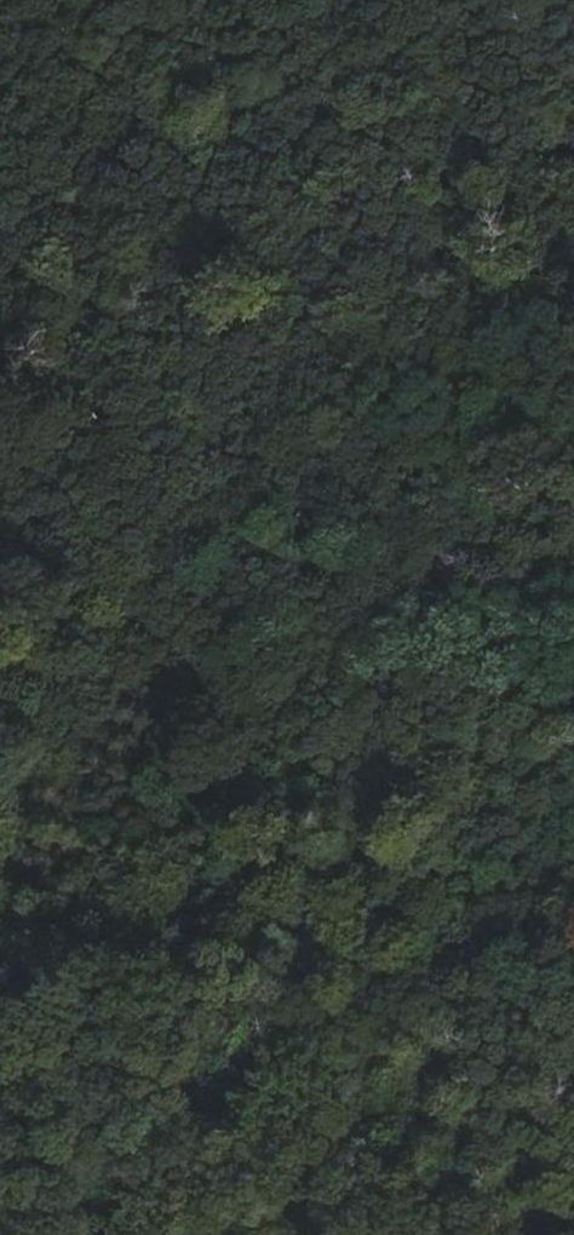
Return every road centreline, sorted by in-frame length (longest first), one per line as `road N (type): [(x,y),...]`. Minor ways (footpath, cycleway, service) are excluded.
road 1 (track): [(573,948),(500,933),(194,906),(0,927)]
road 2 (track): [(0,1042),(530,1234)]
road 3 (track): [(282,915),(173,1234)]

